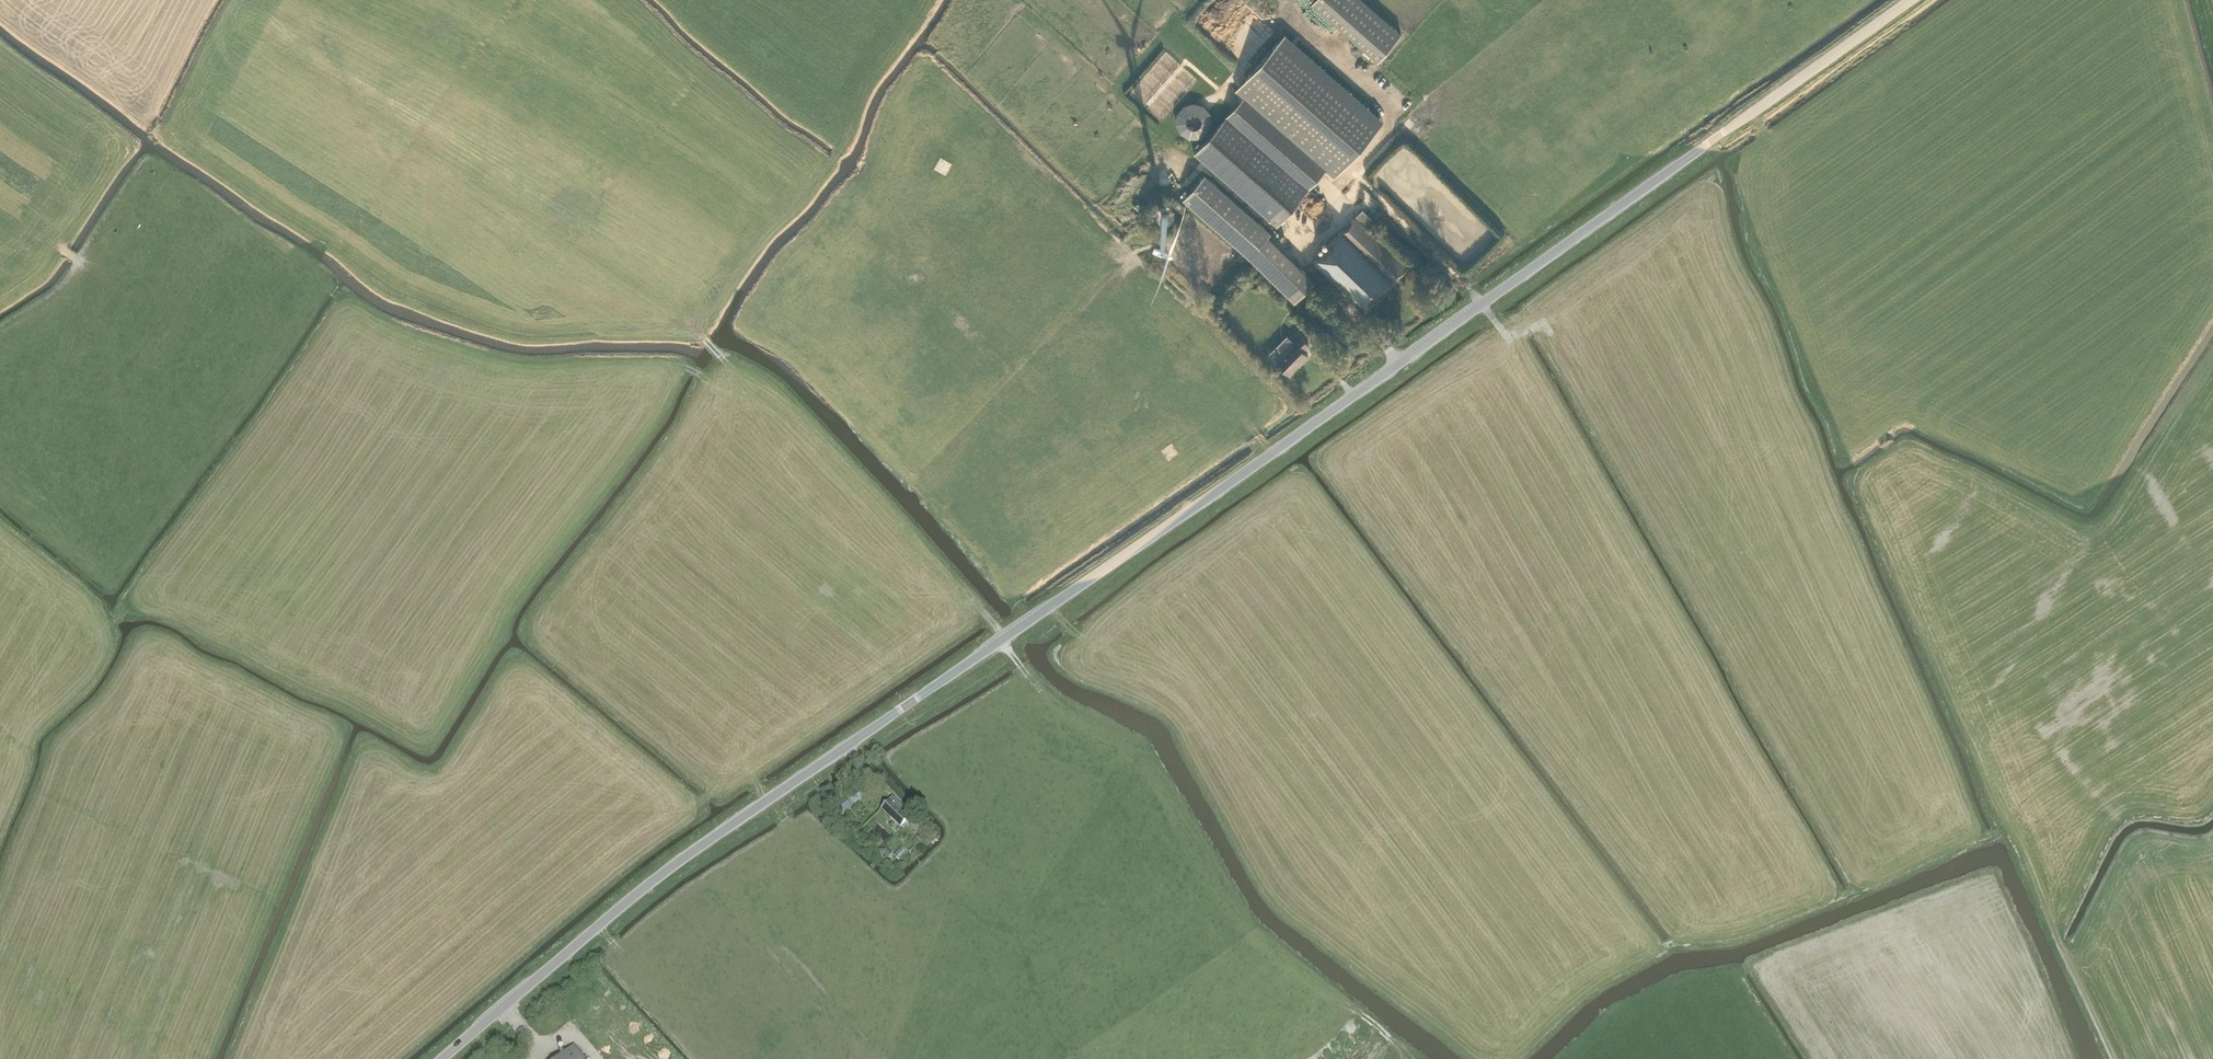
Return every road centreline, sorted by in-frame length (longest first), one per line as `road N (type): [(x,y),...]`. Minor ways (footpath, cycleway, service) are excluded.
road 1 (tertiary): [(443,1058),(663,872),(1909,0)]

